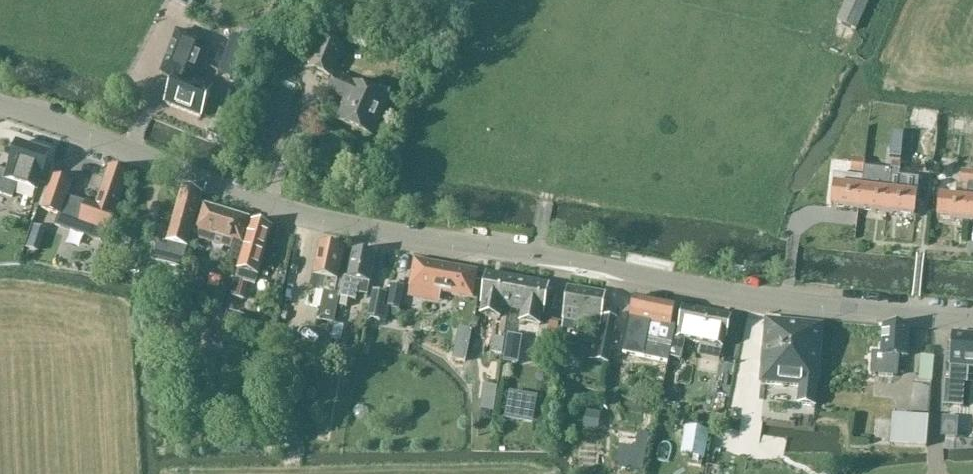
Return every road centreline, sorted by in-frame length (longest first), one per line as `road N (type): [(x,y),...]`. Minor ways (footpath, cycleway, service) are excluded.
road 1 (tertiary): [(972,316),(708,297),(333,228),(0,110)]

